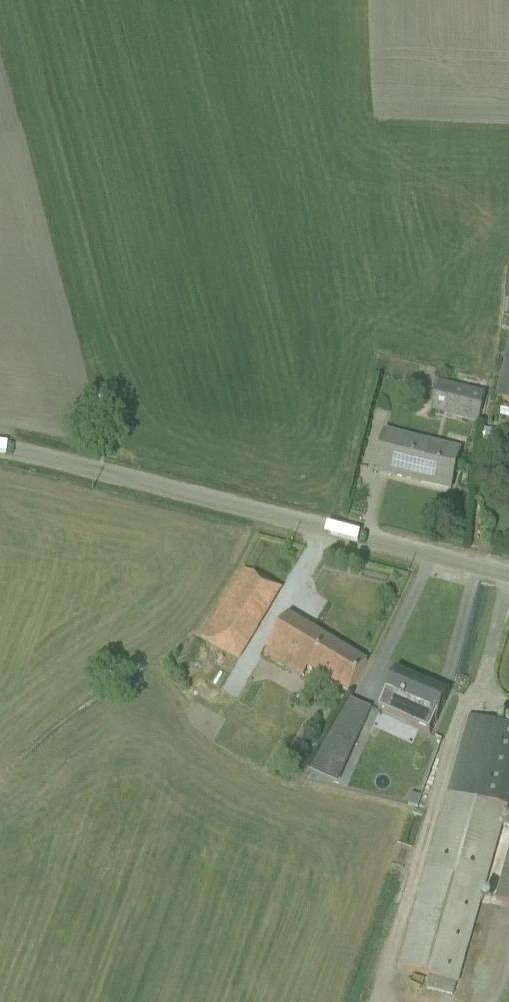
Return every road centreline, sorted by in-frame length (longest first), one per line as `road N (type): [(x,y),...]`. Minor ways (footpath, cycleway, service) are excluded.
road 1 (unclassified): [(0,455),(508,587)]

